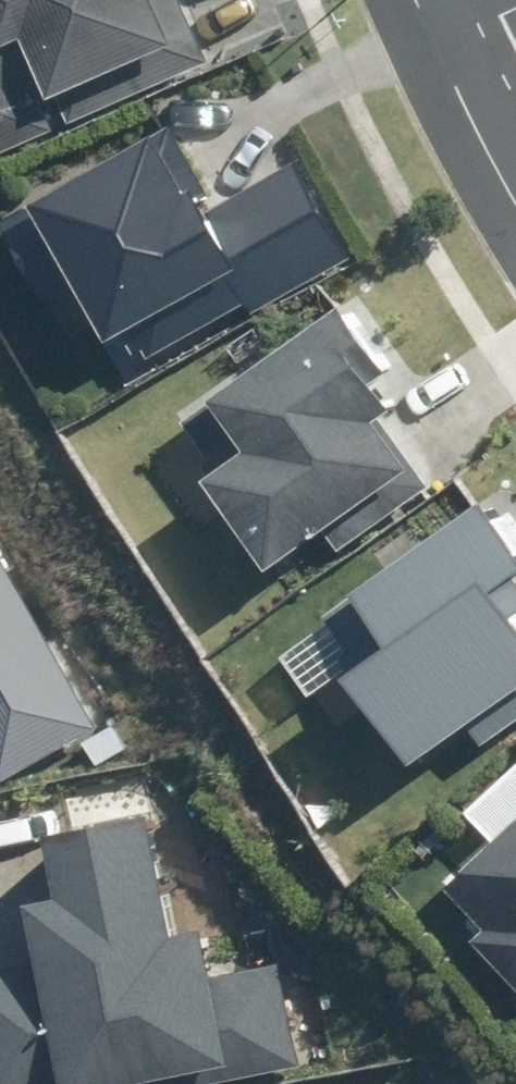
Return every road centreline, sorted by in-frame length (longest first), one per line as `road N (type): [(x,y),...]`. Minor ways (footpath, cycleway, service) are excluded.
road 1 (residential): [(515,184),(423,17)]

